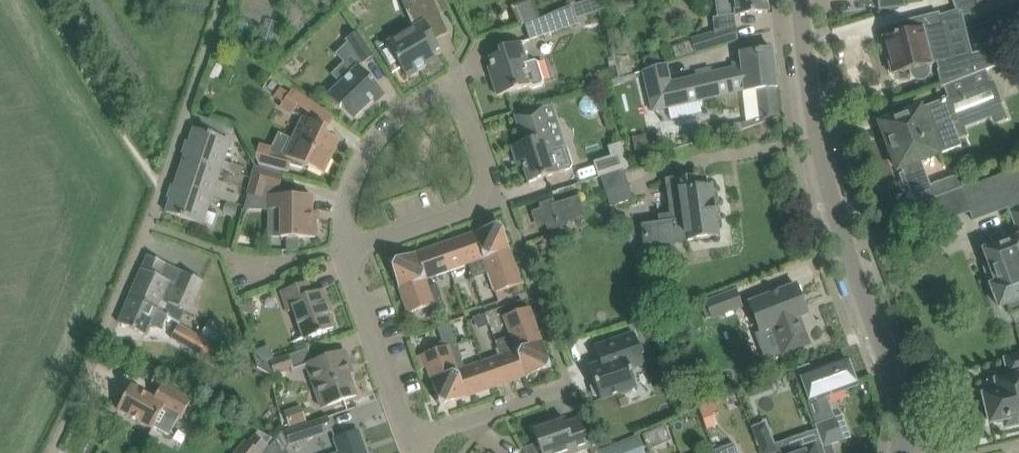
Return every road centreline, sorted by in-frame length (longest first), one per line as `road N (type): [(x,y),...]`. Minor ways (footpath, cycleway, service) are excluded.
road 1 (residential): [(220,0),(148,225),(50,452)]
road 2 (residential): [(902,451),(889,373),(835,215),(799,0)]
road 3 (residential): [(498,200),(569,386),(414,441)]
road 4 (residential): [(498,200),(455,86),(427,96),(381,142),(351,199),(347,248)]
road 5 (residential): [(414,441),(347,248)]
road 6 (residential): [(347,248),(498,200)]

